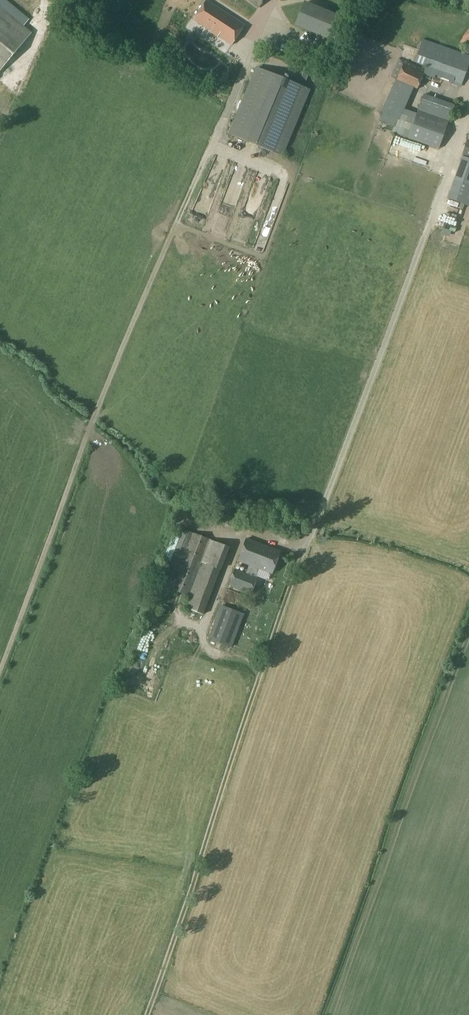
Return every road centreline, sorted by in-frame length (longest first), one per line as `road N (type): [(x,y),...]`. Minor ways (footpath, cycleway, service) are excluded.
road 1 (track): [(0,672),(120,357),(214,140)]
road 2 (track): [(309,539),(146,1014)]
road 3 (unclassified): [(309,539),(468,117)]

